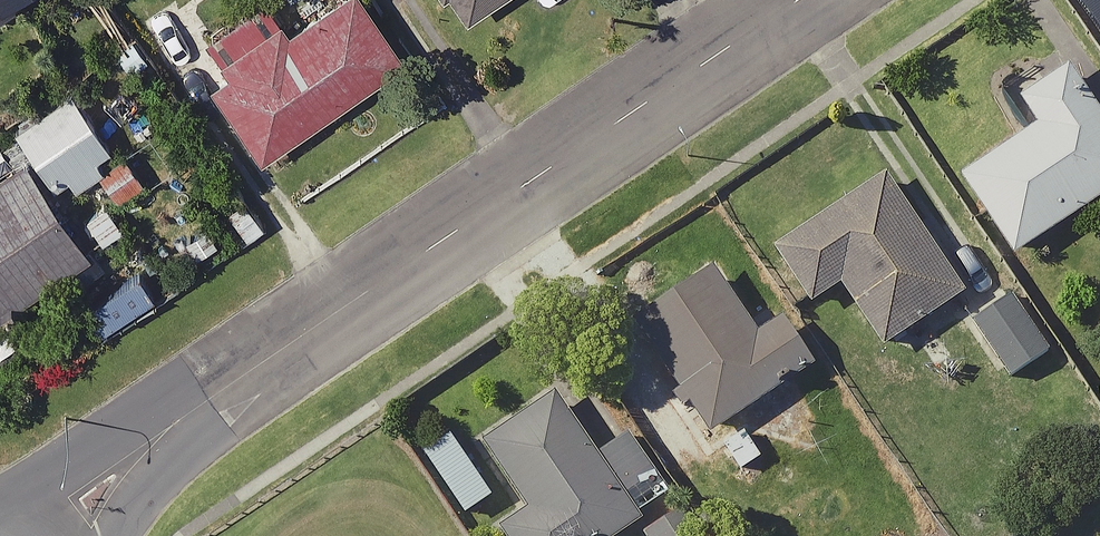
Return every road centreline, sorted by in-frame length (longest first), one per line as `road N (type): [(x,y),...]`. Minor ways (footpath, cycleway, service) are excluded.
road 1 (residential): [(52,535),(138,453),(216,394),(797,0)]

